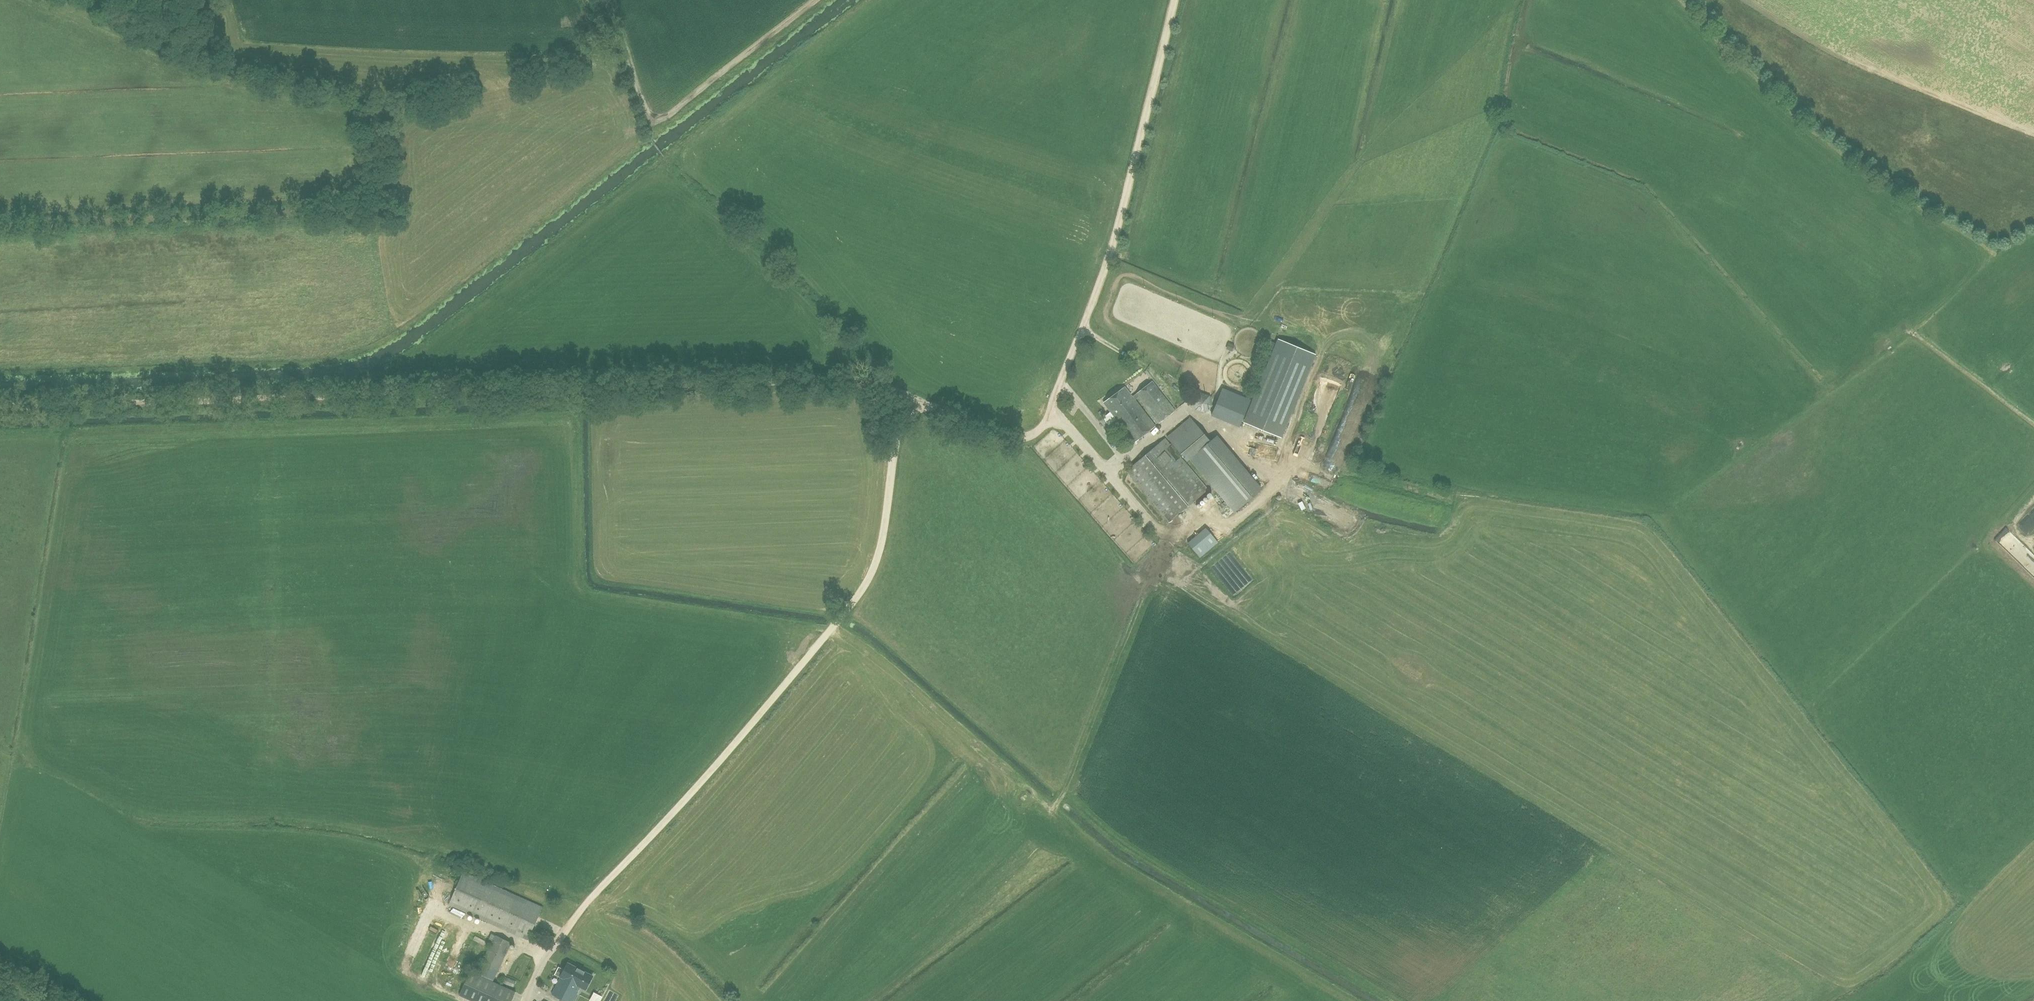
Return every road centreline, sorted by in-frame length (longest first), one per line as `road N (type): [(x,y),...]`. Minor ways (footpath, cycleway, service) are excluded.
road 1 (track): [(0,409),(866,382),(920,406)]
road 2 (track): [(527,1000),(545,961),(589,901),(697,789),(862,590),(880,546),(896,438),(920,406)]
road 3 (track): [(920,406),(1016,440),(1039,434),(1110,258),(1176,0)]

